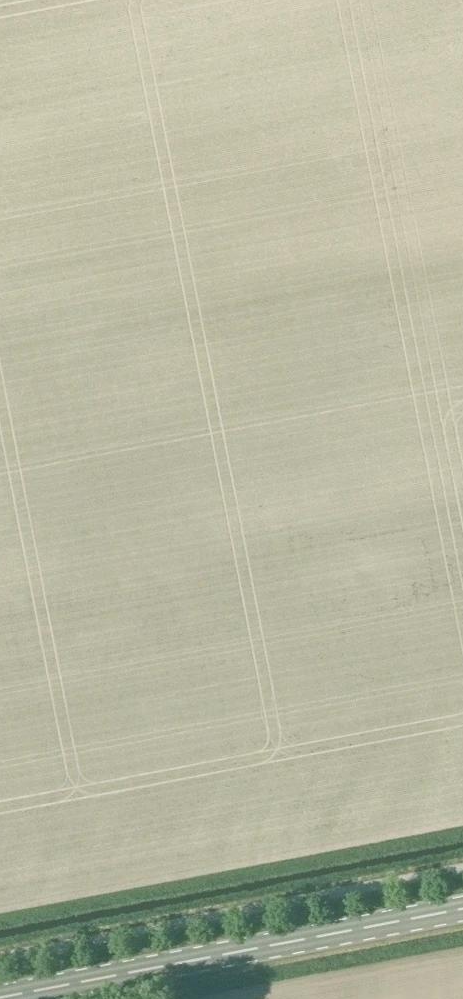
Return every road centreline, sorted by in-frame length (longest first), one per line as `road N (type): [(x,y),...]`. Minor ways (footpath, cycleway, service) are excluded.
road 1 (secondary): [(0,998),(462,909)]

